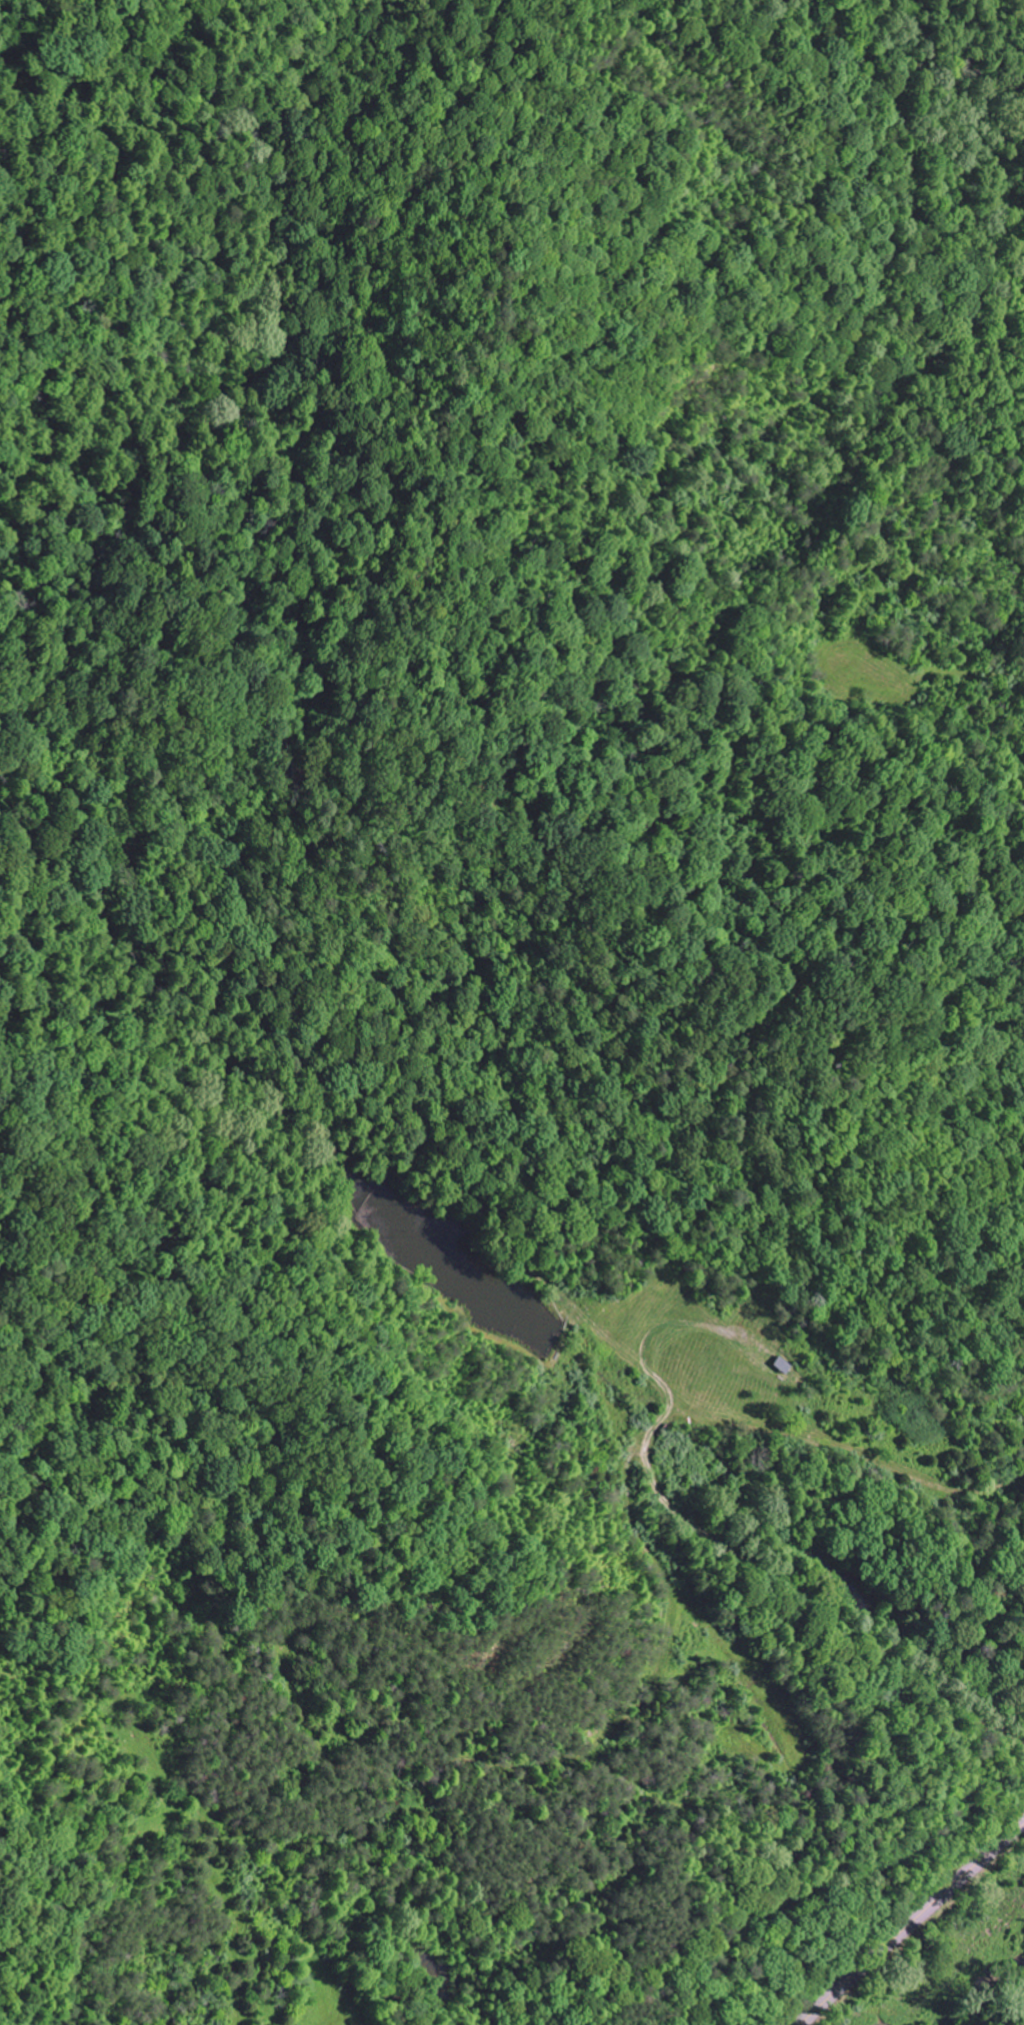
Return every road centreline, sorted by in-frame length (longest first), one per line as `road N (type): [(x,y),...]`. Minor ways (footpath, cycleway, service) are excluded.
road 1 (tertiary): [(803,2024),(1023,1825)]

